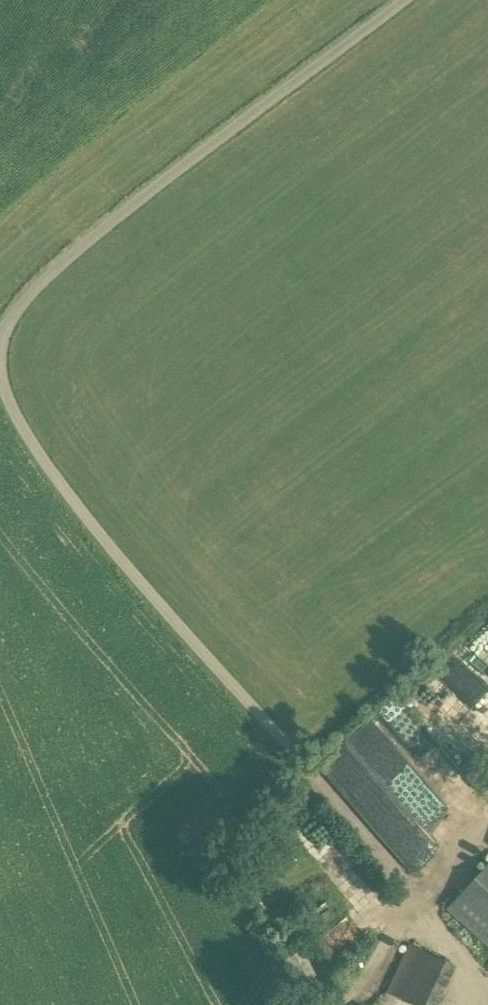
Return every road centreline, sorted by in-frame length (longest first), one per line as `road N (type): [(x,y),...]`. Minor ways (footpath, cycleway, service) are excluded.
road 1 (unclassified): [(336,1004),(391,933),(396,906),(385,857),(18,429),(0,397)]
road 2 (unclassified): [(0,307),(30,265),(401,0)]
road 3 (track): [(487,826),(396,906)]

